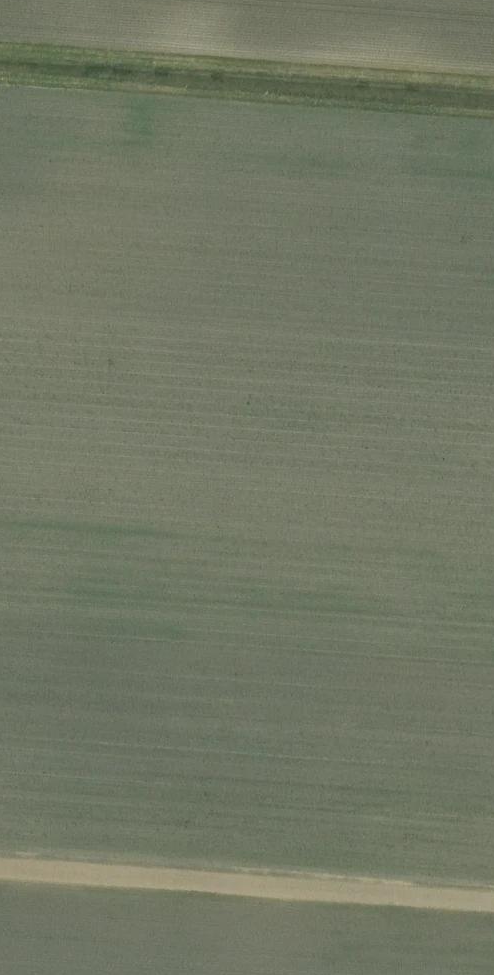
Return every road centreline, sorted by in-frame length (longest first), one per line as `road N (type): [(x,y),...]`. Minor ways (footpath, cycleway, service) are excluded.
road 1 (track): [(0,866),(493,901)]

